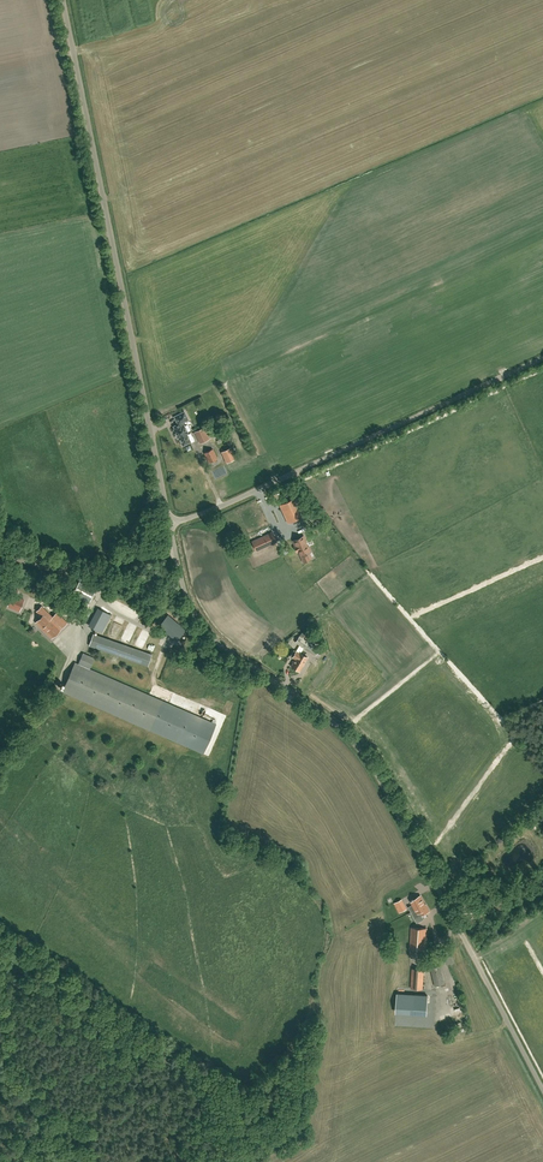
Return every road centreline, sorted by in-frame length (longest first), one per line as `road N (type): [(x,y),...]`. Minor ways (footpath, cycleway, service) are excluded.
road 1 (unclassified): [(542,1089),(360,749),(205,632),(174,548)]
road 2 (unclassified): [(168,523),(62,0)]
road 3 (unclassified): [(168,523),(244,497),(542,357)]
road 4 (unclassified): [(174,548),(75,572),(0,555)]

